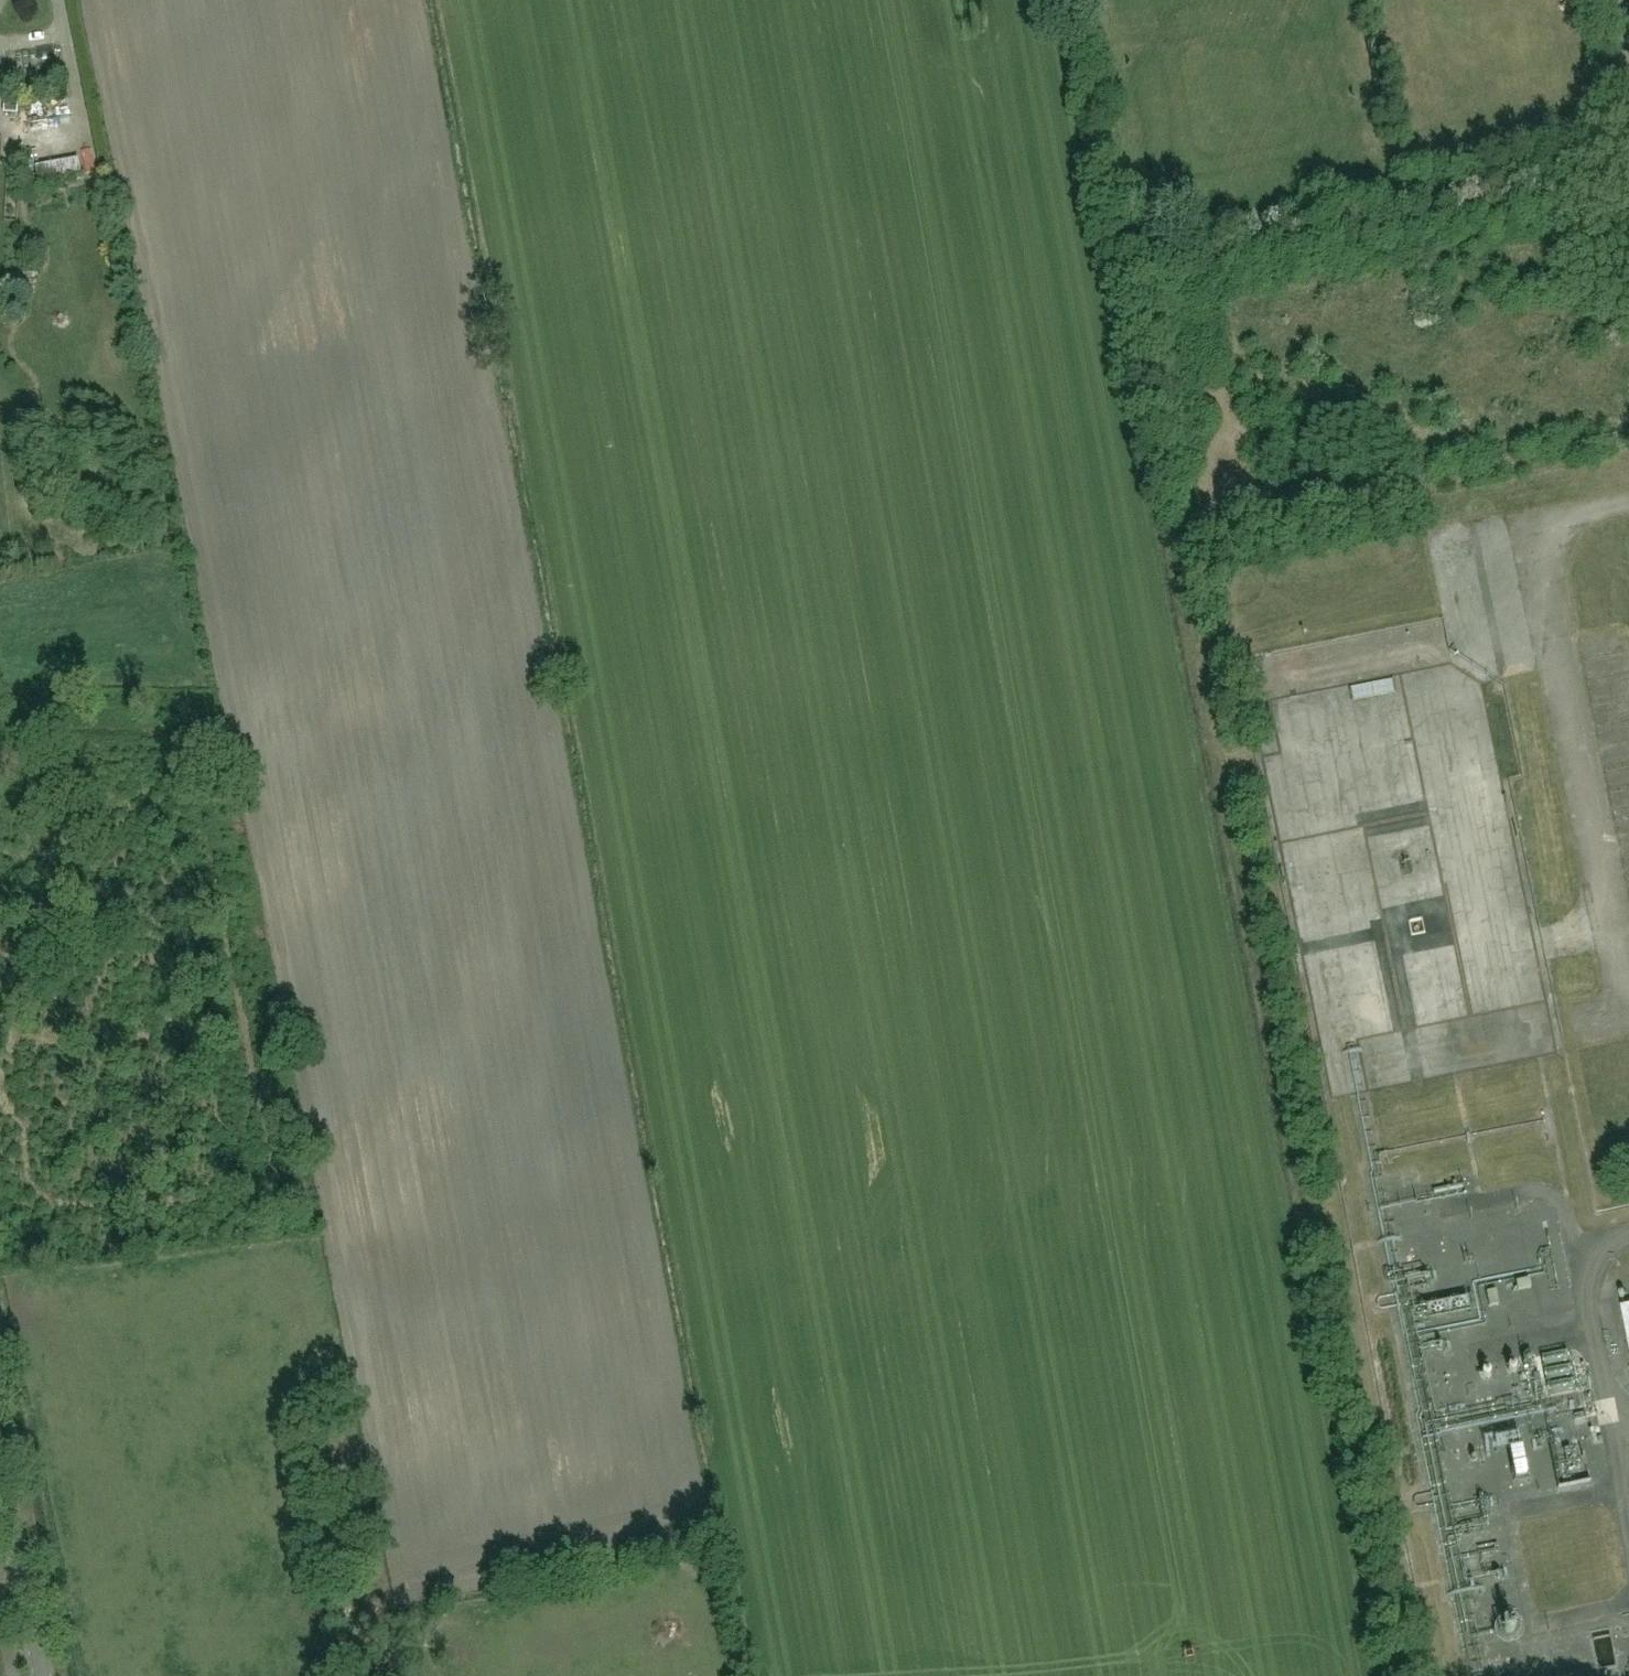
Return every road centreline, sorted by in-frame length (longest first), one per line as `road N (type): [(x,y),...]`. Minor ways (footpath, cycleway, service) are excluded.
road 1 (unclassified): [(42,1675),(0,1469)]

